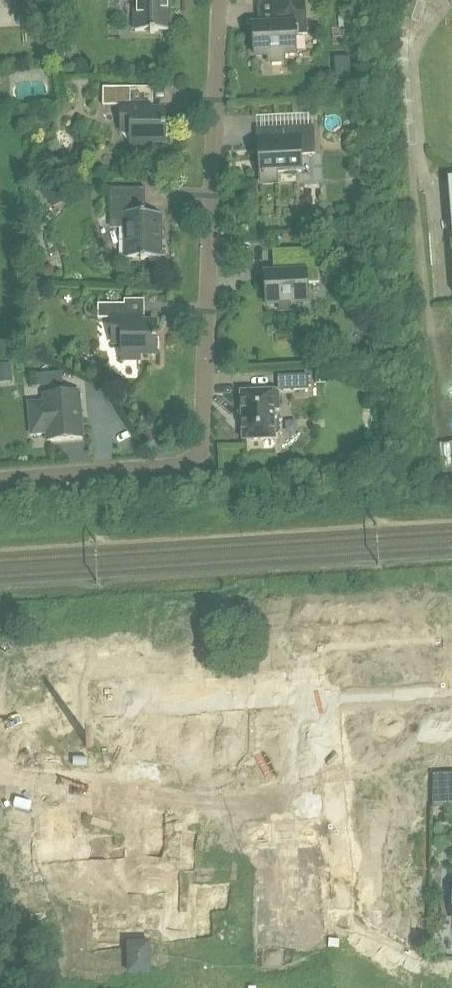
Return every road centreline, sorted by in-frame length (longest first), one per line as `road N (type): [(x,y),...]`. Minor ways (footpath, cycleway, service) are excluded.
road 1 (residential): [(0,481),(197,462),(217,0)]
road 2 (residential): [(14,694),(21,843),(332,830)]
road 3 (residential): [(325,678),(14,694)]
road 4 (residential): [(332,830),(325,678)]
road 5 (residential): [(448,671),(325,678)]

